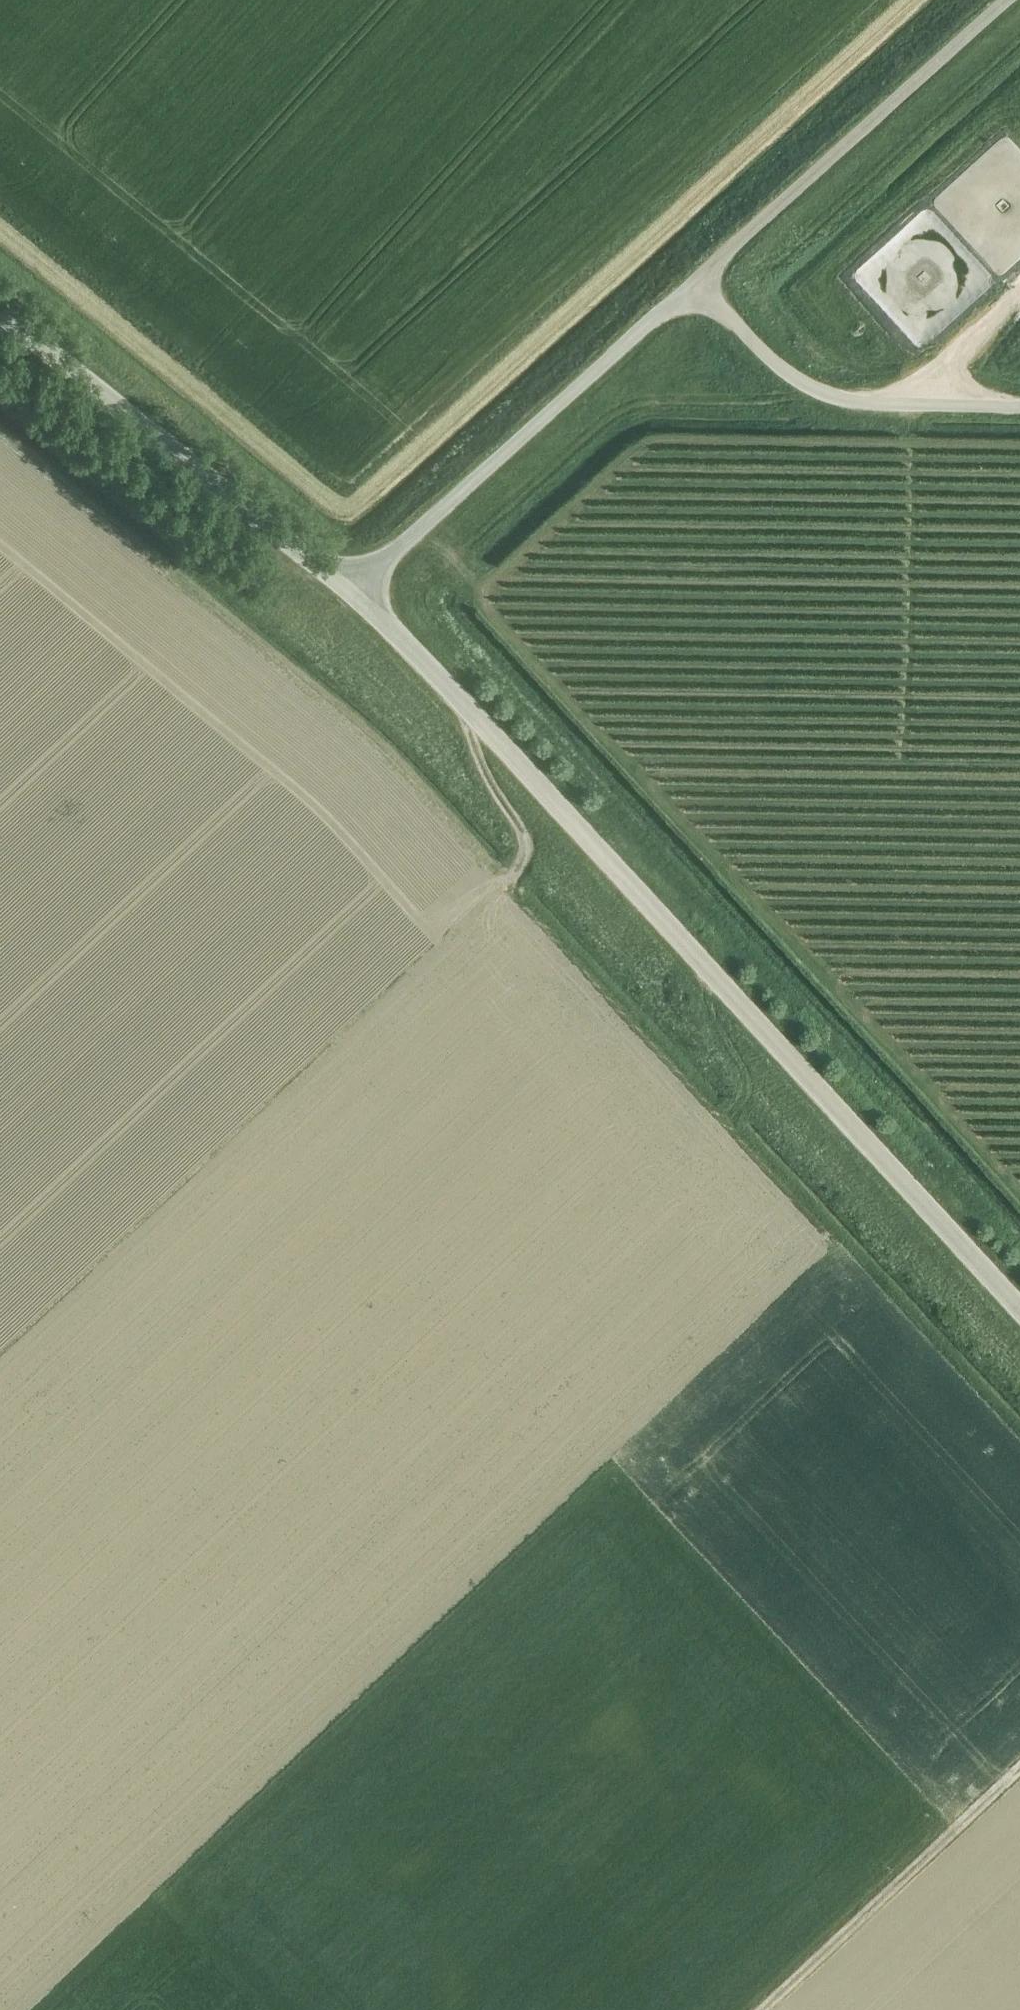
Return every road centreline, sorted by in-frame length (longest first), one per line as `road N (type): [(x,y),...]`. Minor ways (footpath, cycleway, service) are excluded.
road 1 (unclassified): [(1019,1315),(723,991),(642,918),(353,591)]
road 2 (unclassified): [(353,591),(698,275)]
road 3 (unclassified): [(353,591),(0,313)]
road 4 (unclassified): [(698,275),(1008,0)]
road 5 (unclassified): [(1019,406),(857,409),(809,389),(698,275)]
road 6 (track): [(1019,1768),(762,2009)]

